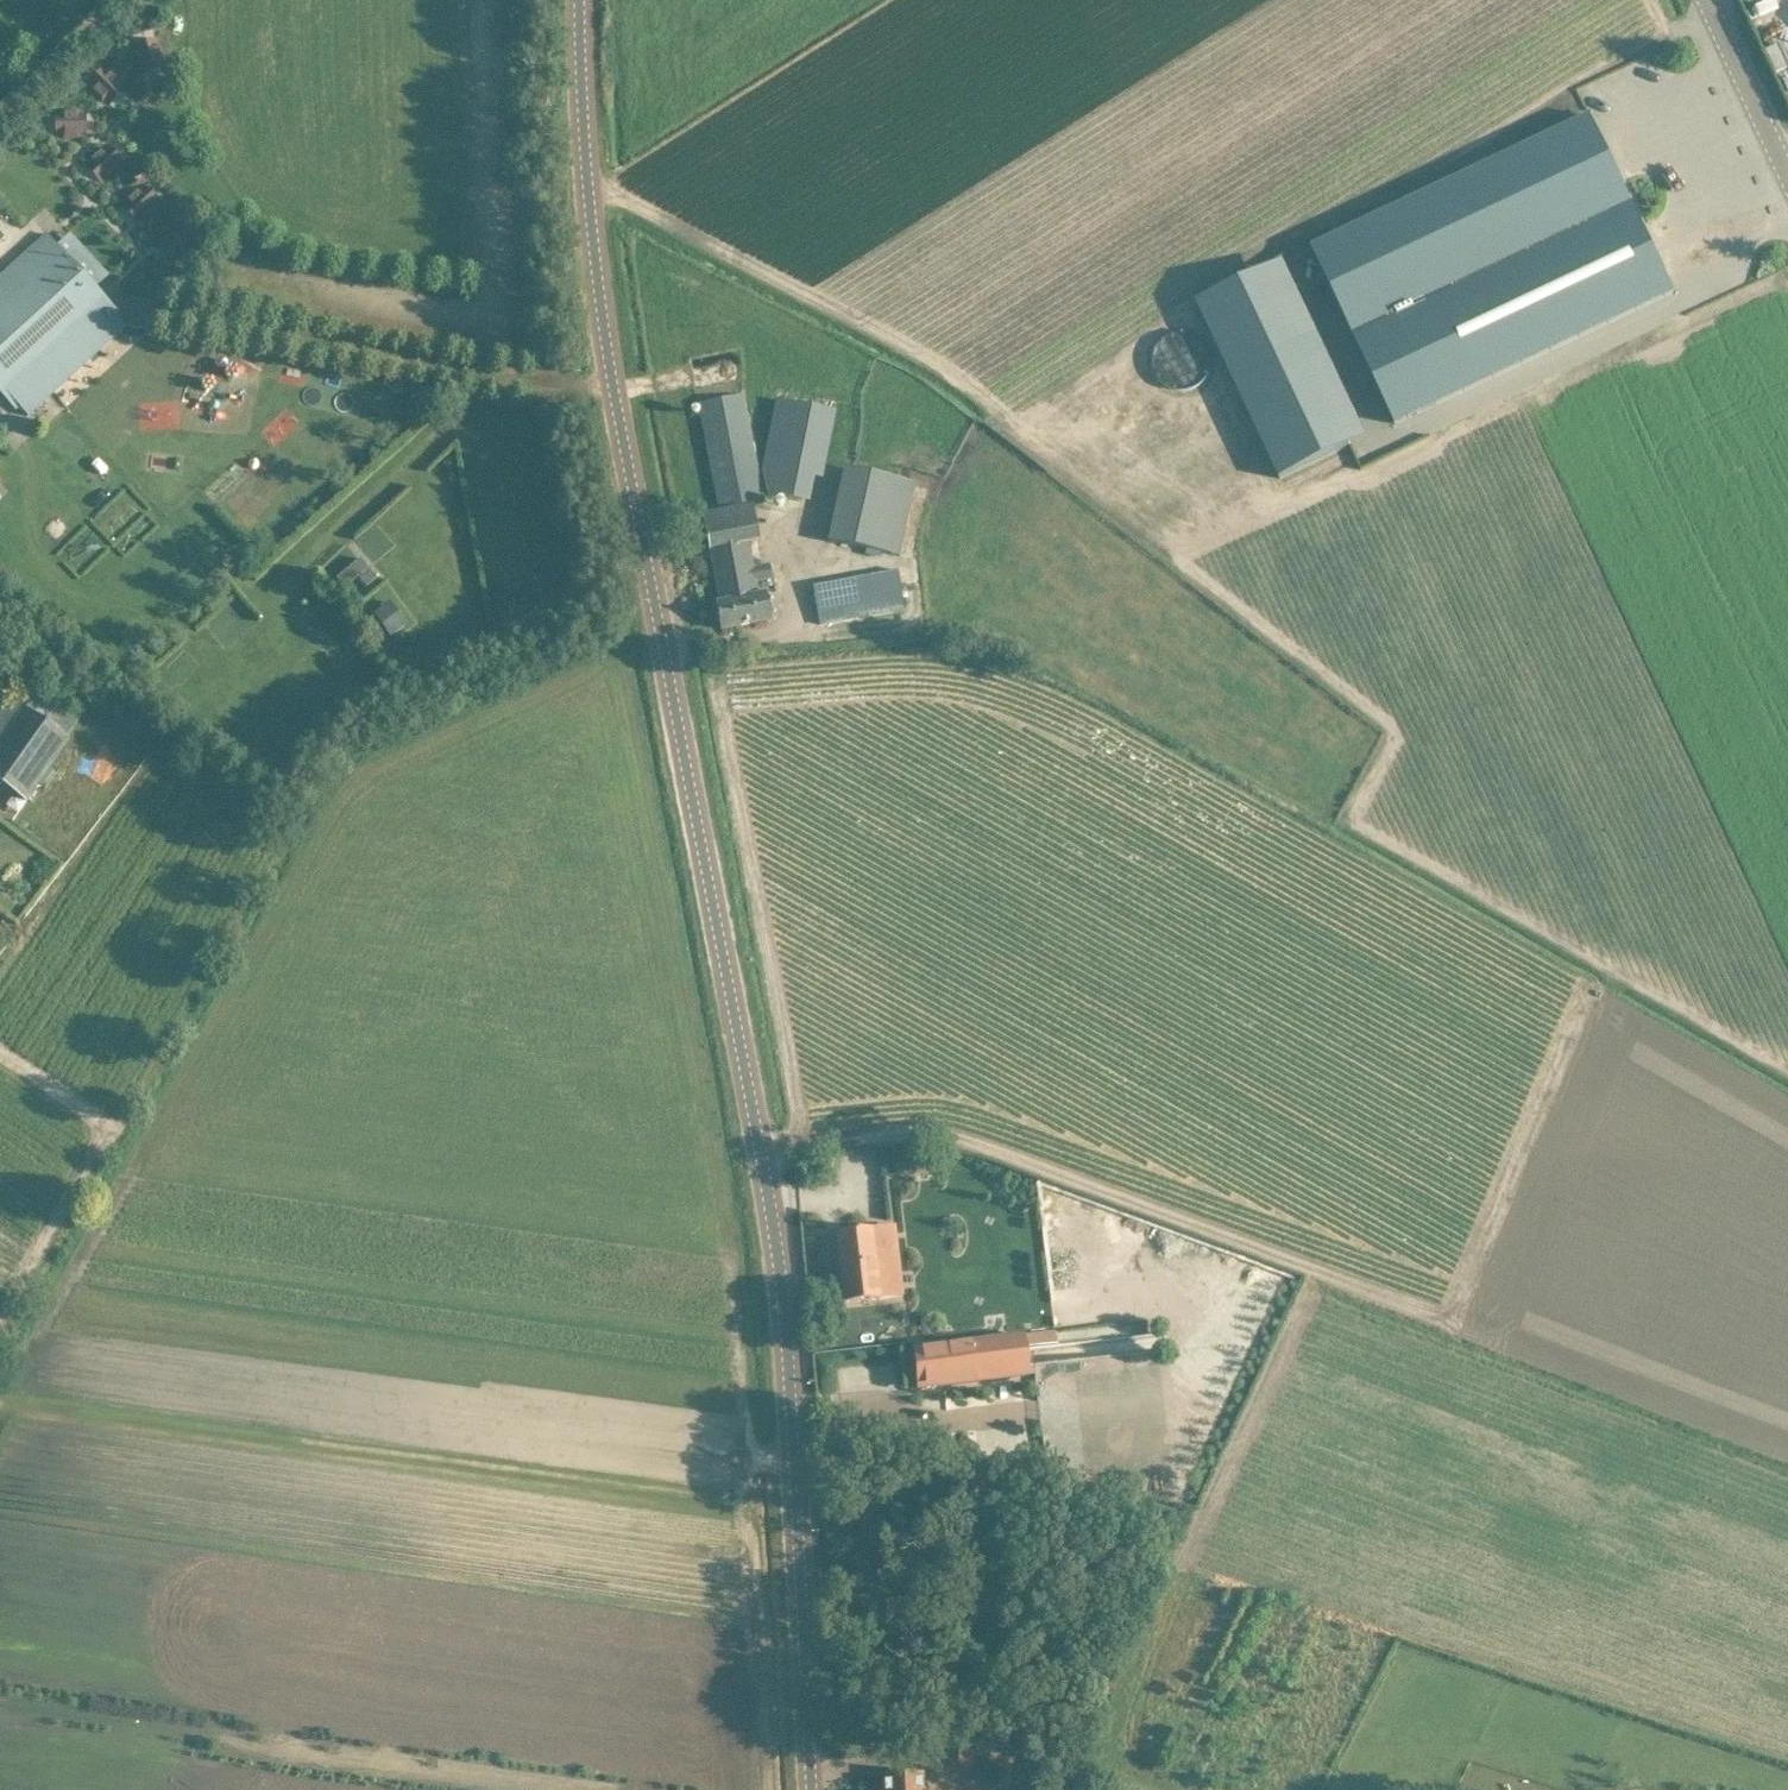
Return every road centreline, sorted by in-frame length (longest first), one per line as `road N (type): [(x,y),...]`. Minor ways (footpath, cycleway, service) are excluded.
road 1 (tertiary): [(807,1789),(770,1228),(612,410),(577,121),(575,0)]
road 2 (tertiary): [(1787,169),(1711,0)]

